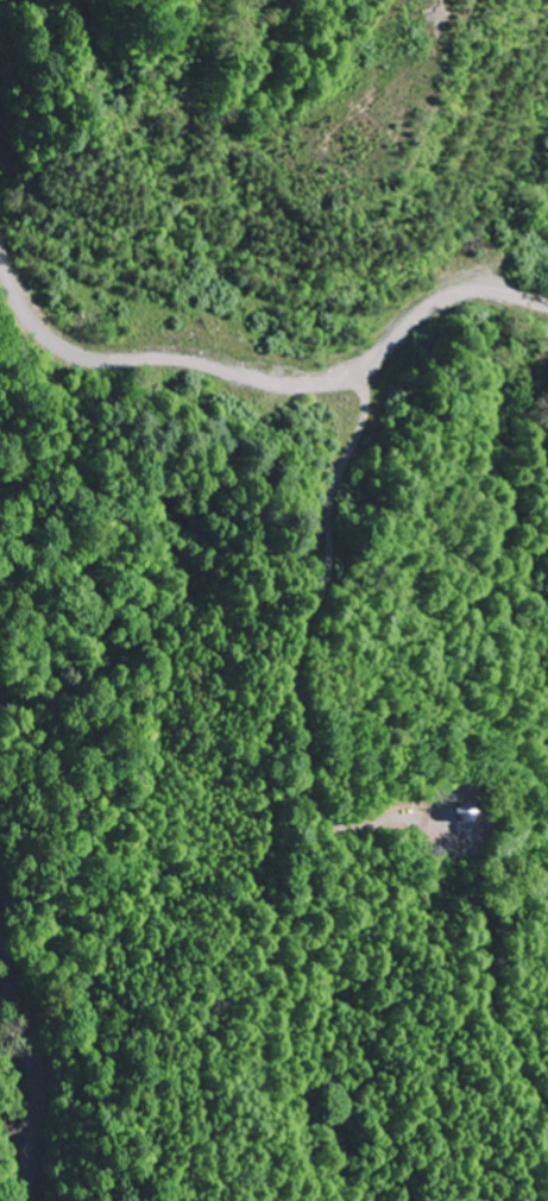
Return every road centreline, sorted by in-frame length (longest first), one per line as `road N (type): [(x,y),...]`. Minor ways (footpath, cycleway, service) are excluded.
road 1 (track): [(393,361),(336,480),(320,600),(271,743),(263,881),(275,903),(296,911),(418,908),(498,937)]
road 2 (track): [(547,1106),(498,1011),(498,937),(489,912),(390,854),(370,826),(340,823),(320,804),(301,667)]
road 3 (track): [(73,361),(128,323),(153,264),(143,158),(83,0)]
road 4 (secondary): [(26,1200),(40,1087),(0,948)]
road 5 (track): [(485,1200),(446,1144),(435,1102),(458,1026),(470,1010),(496,998)]

